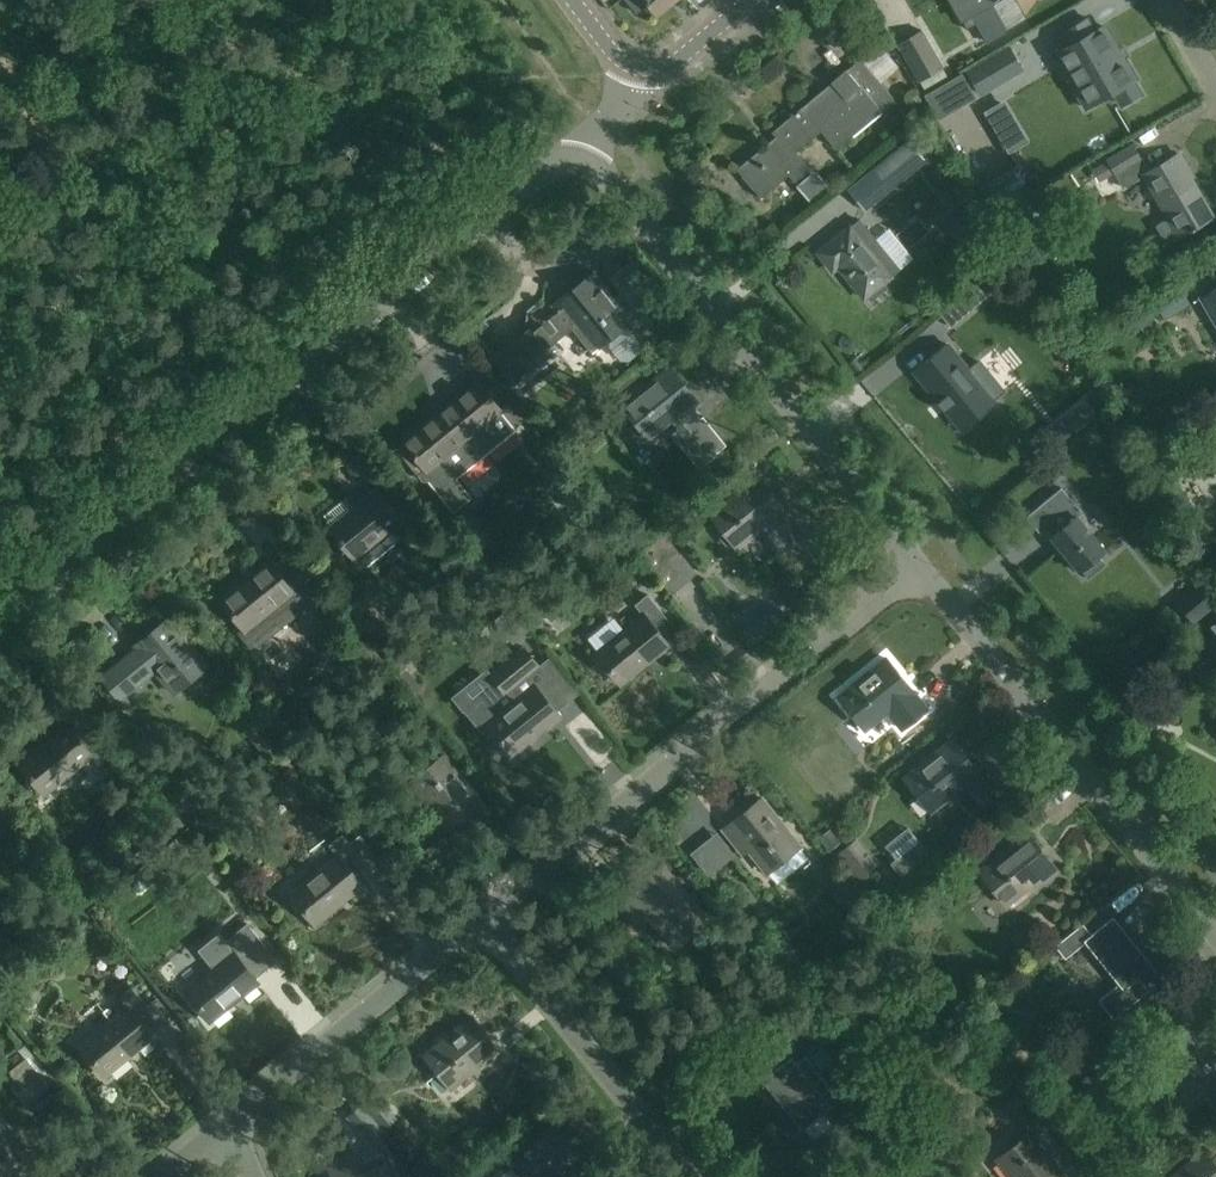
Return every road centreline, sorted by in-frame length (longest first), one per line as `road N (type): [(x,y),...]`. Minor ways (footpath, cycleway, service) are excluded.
road 1 (residential): [(0,627),(559,158)]
road 2 (residential): [(483,918),(917,567)]
road 3 (residential): [(917,567),(607,176),(559,158)]
road 4 (residential): [(1215,921),(917,567)]
road 5 (residential): [(691,1176),(483,918)]
road 6 (residential): [(228,1121),(483,918)]
road 7 (residential): [(638,67),(676,60),(749,0)]
road 8 (residential): [(559,158),(626,102),(638,67)]

